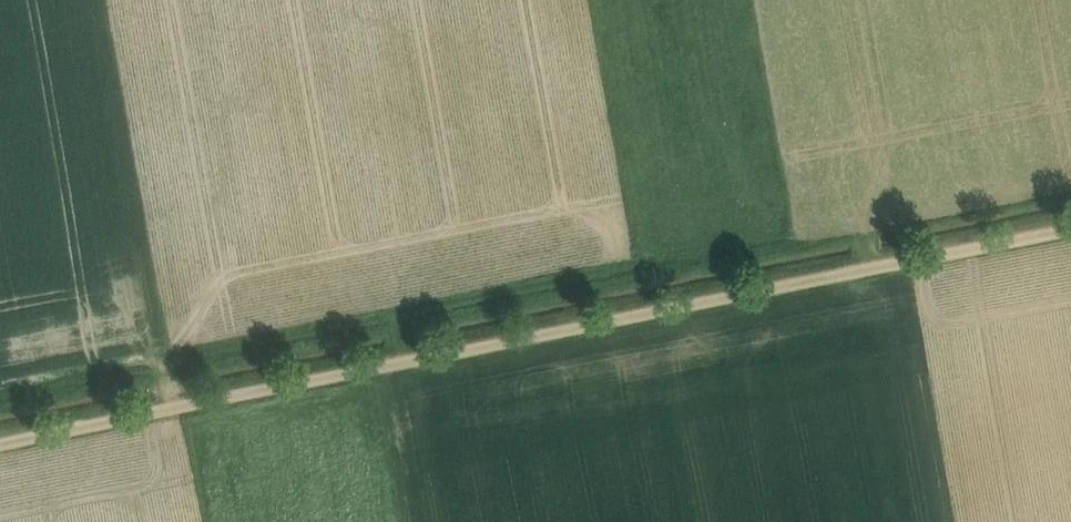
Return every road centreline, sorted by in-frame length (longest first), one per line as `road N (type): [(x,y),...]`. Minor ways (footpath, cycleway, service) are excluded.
road 1 (track): [(1070,230),(0,445)]

